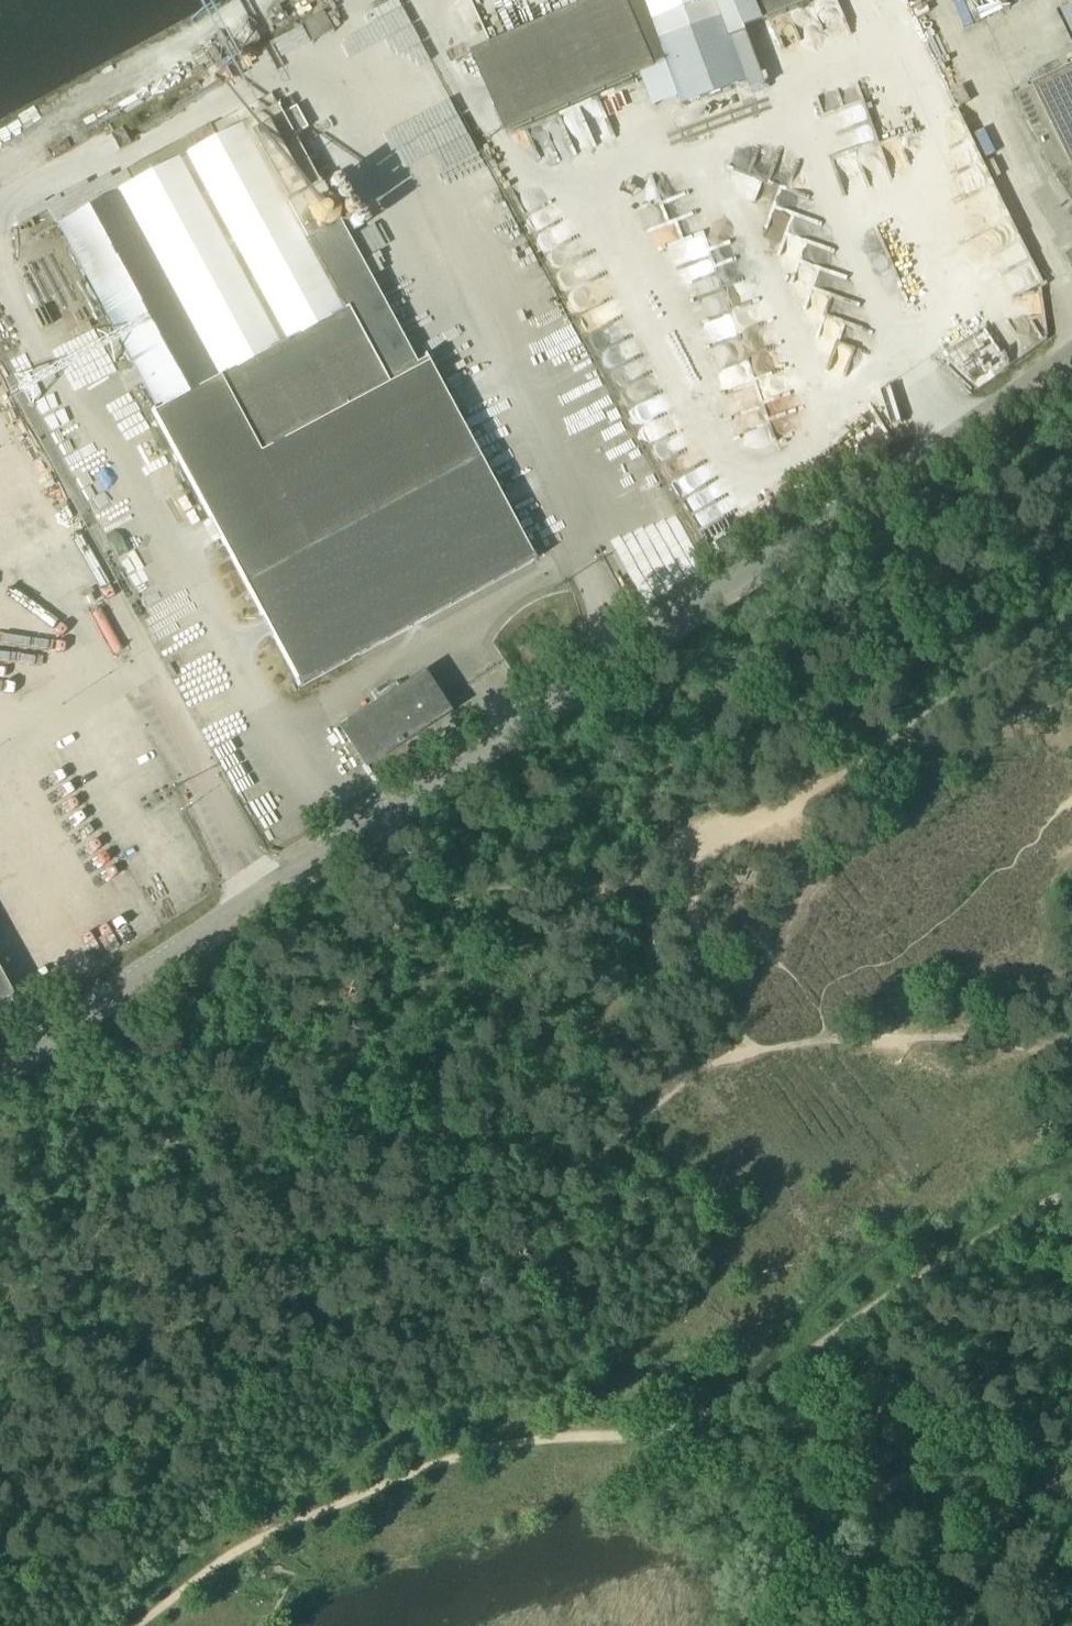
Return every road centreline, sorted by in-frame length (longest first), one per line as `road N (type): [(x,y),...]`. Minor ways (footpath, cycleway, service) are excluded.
road 1 (unclassified): [(0,1065),(1071,368)]

